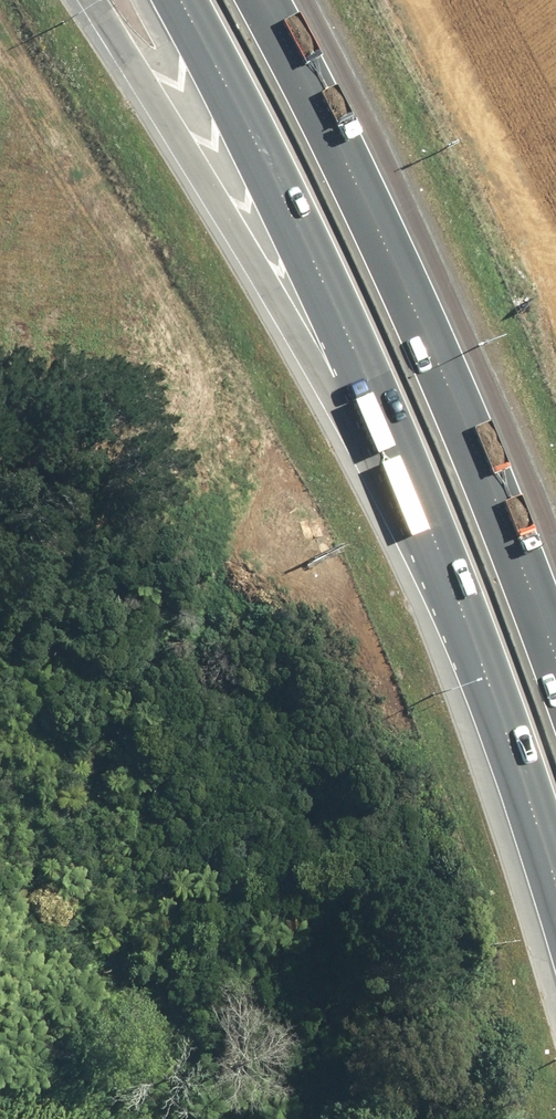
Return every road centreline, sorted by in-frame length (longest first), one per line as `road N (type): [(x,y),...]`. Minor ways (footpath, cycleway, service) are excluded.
road 1 (motorway): [(252,0),(397,294),(555,682)]
road 2 (motorway): [(414,522),(79,0)]
road 3 (motorway): [(414,522),(302,249),(171,0)]
road 4 (motorway): [(555,899),(414,522)]

